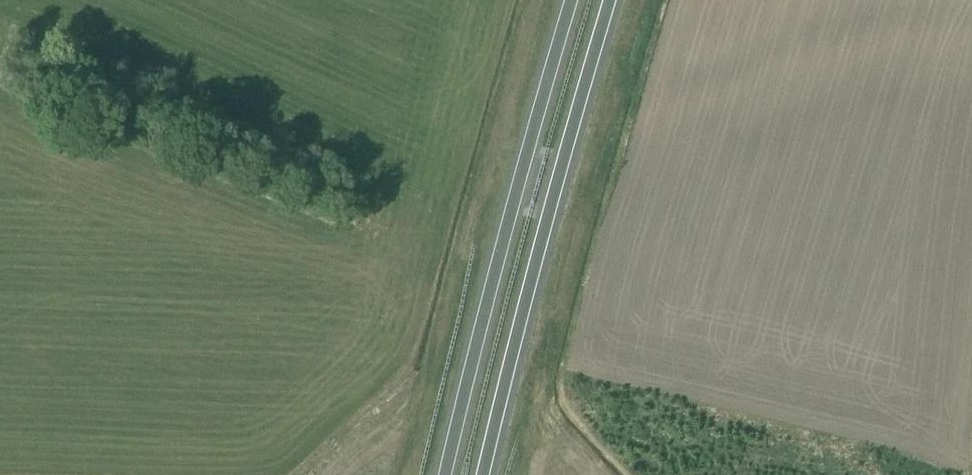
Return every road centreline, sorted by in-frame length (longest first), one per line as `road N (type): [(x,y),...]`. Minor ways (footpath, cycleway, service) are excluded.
road 1 (trunk): [(568,0),(443,474)]
road 2 (trunk): [(484,474),(606,0)]

